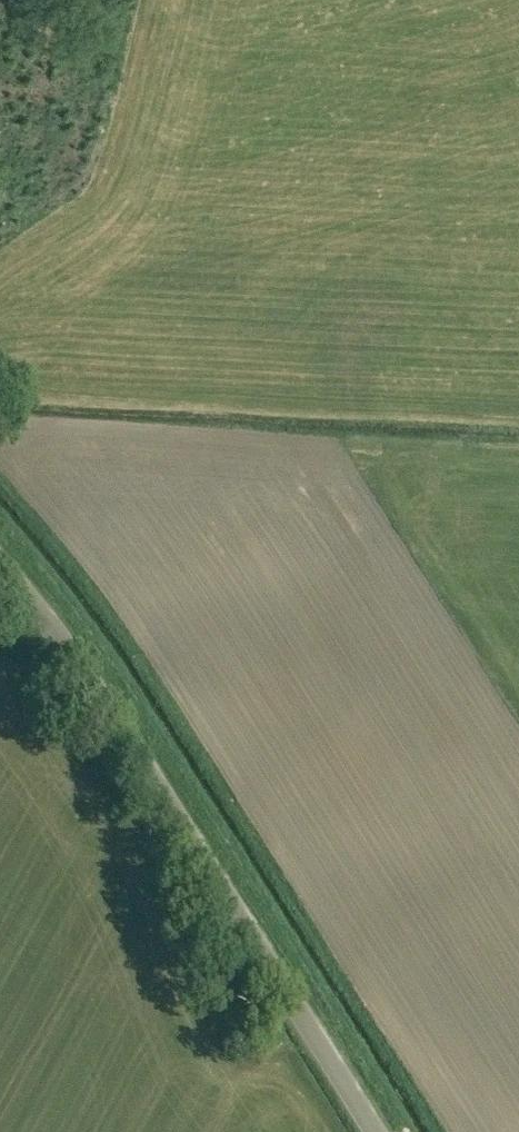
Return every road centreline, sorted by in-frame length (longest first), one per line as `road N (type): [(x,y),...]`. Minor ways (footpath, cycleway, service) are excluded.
road 1 (unclassified): [(374,1131),(46,622),(0,567)]

